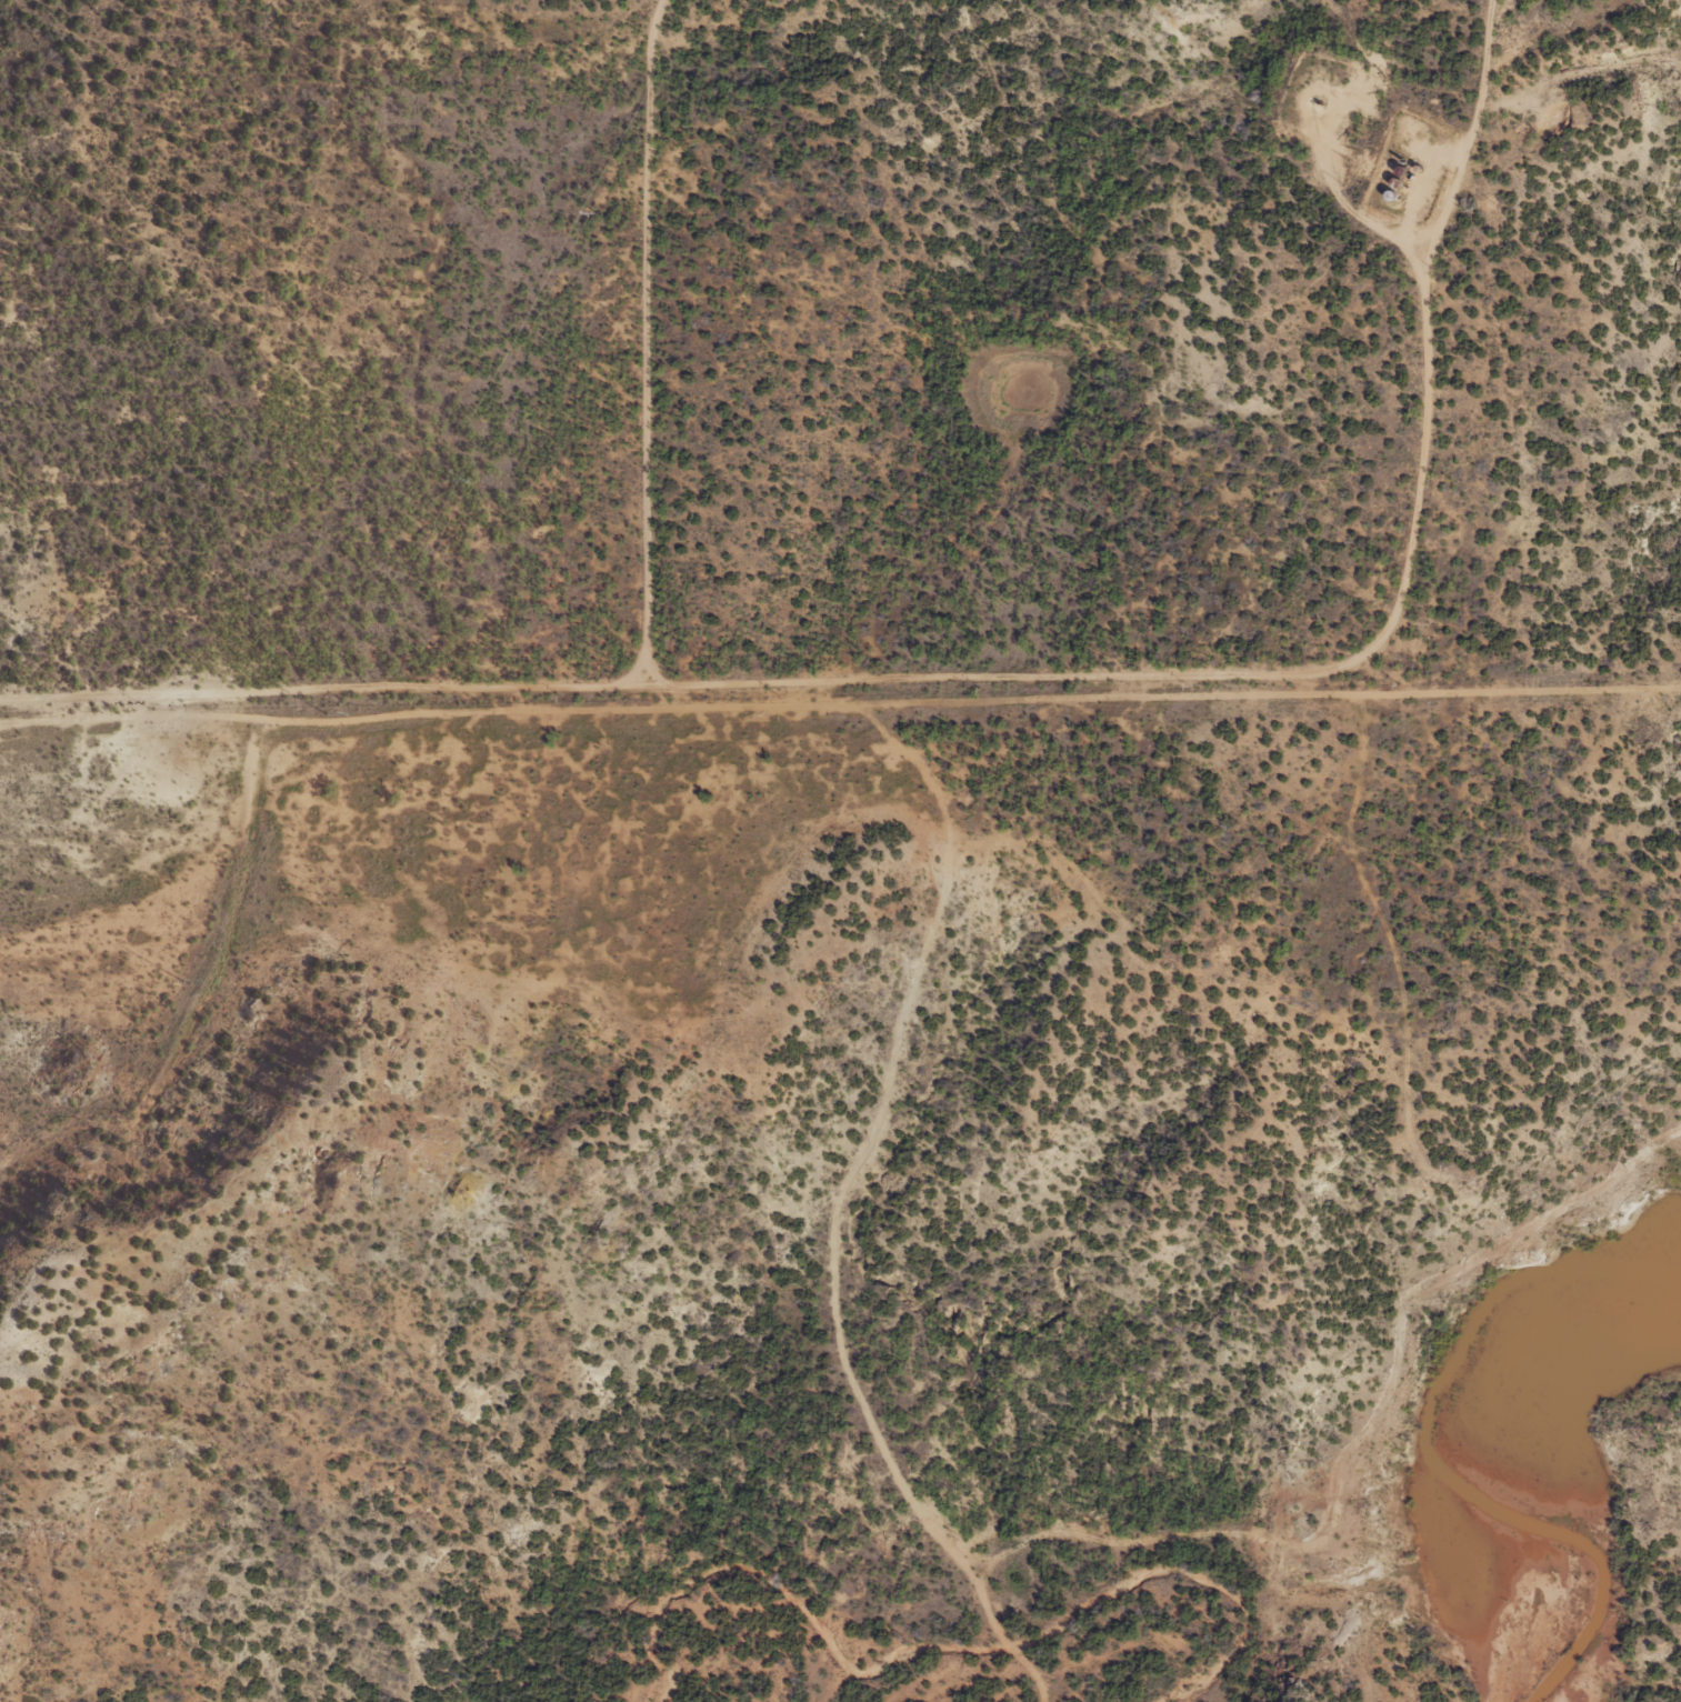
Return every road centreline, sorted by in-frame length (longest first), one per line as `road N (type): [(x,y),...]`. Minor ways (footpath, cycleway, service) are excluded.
road 1 (track): [(0,762),(1273,727),(1315,514),(1368,84),(1406,0)]

